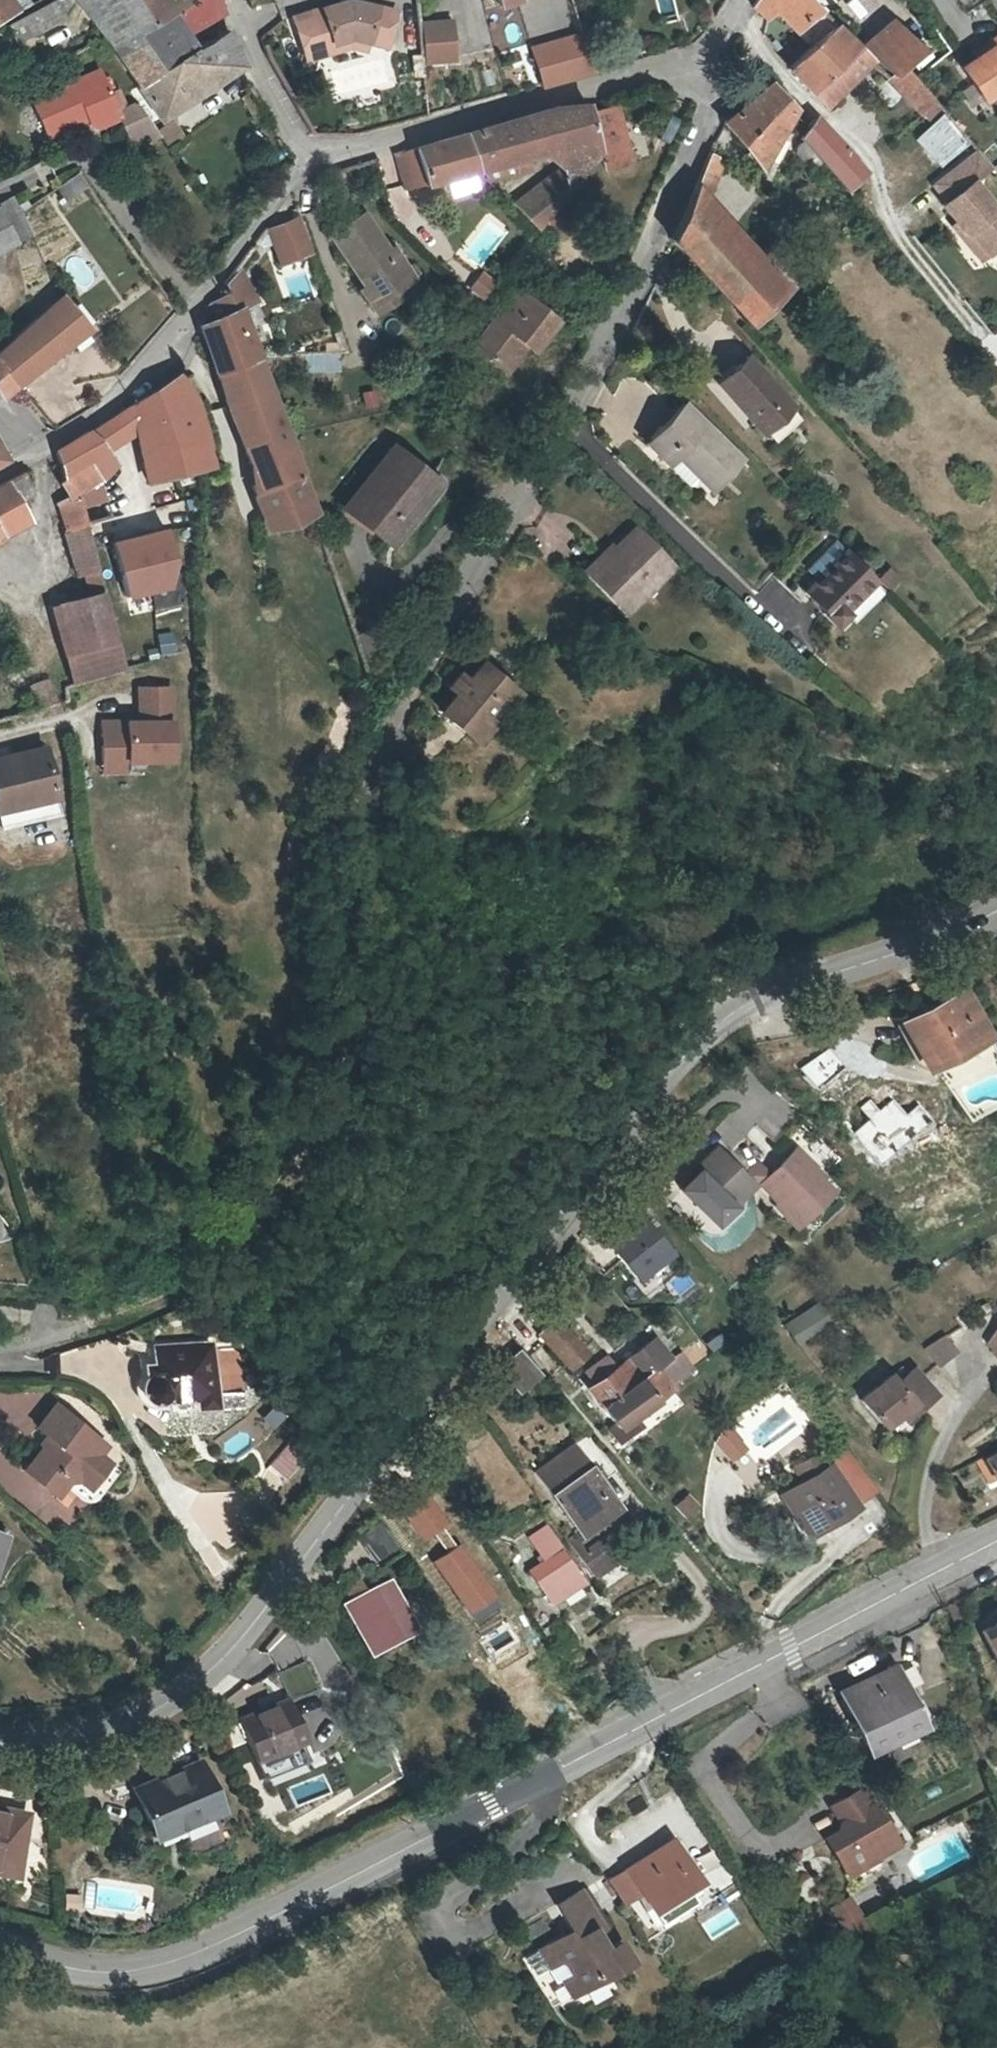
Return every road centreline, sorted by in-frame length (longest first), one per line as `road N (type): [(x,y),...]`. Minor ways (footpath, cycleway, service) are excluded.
road 1 (tertiary): [(0,1744),(89,1736),(136,1720),(214,1669),(683,1062),(738,1006),(936,942),(996,909)]
road 2 (tertiary): [(996,1539),(207,1950),(110,1972),(59,1967),(0,1947)]
road 3 (residential): [(365,806),(441,636),(557,452),(646,271),(719,43)]
road 4 (track): [(86,1323),(173,1296),(234,1257),(274,1194),(341,1064),(344,941),(365,806)]
road 5 (residential): [(0,468),(114,398),(306,157)]
road 6 (residential): [(306,157),(719,43)]
road 7 (residential): [(306,157),(256,65),(233,0)]

